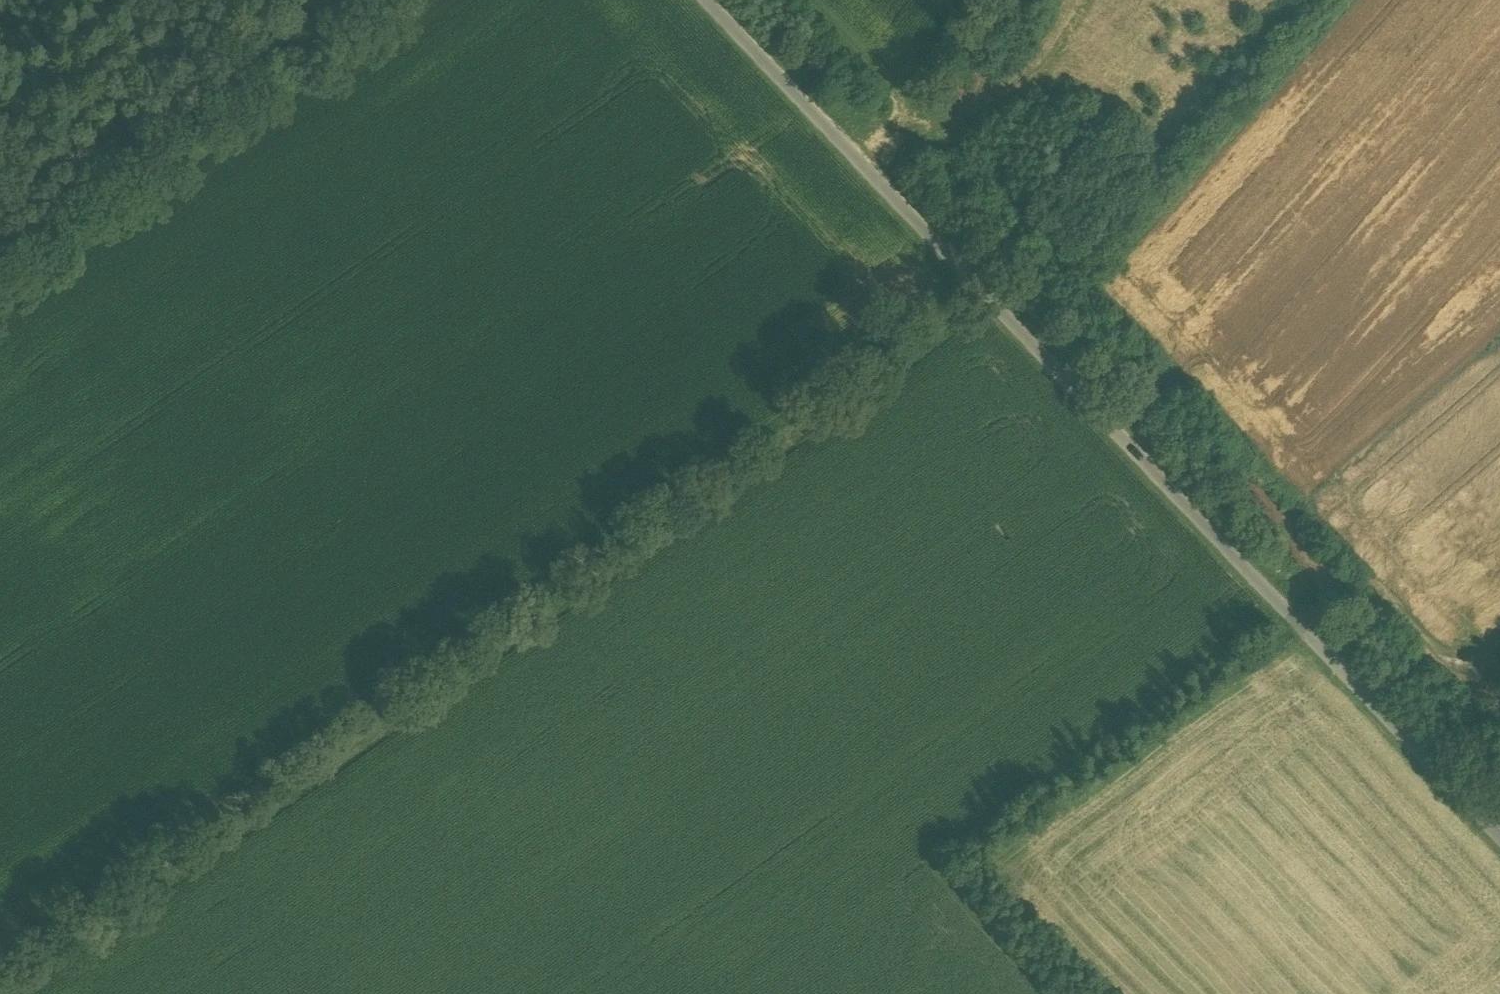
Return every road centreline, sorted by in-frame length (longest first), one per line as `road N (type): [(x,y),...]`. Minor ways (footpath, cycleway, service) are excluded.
road 1 (unclassified): [(679,0),(1084,427),(1499,885)]

